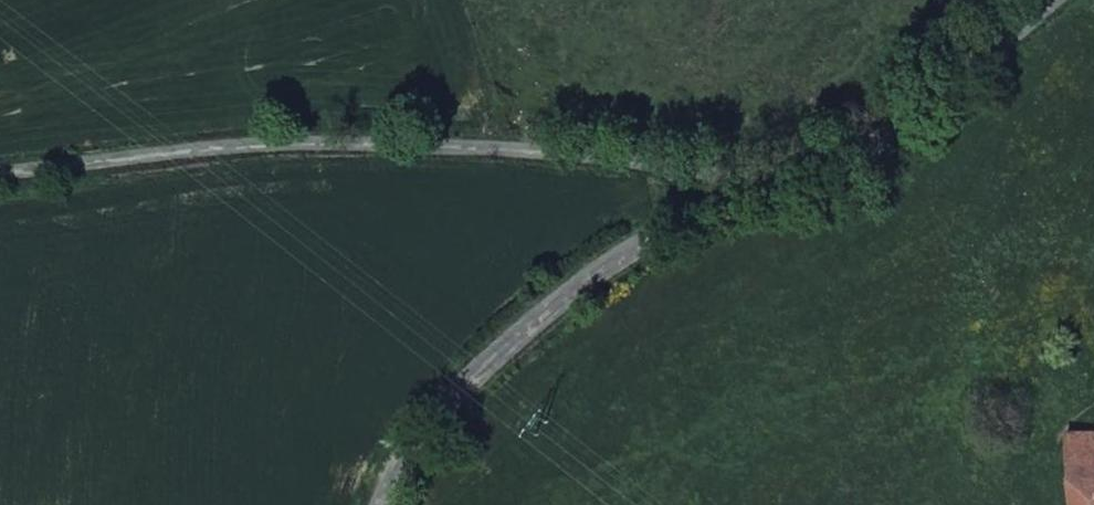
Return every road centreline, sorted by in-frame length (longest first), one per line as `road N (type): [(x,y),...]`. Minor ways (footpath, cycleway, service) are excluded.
road 1 (unclassified): [(795,174),(512,151),(266,145),(0,175)]
road 2 (unclassified): [(383,504),(418,433),(525,330),(658,235),(795,174)]
road 3 (unclassified): [(795,174),(856,152),(951,87),(1055,0)]

